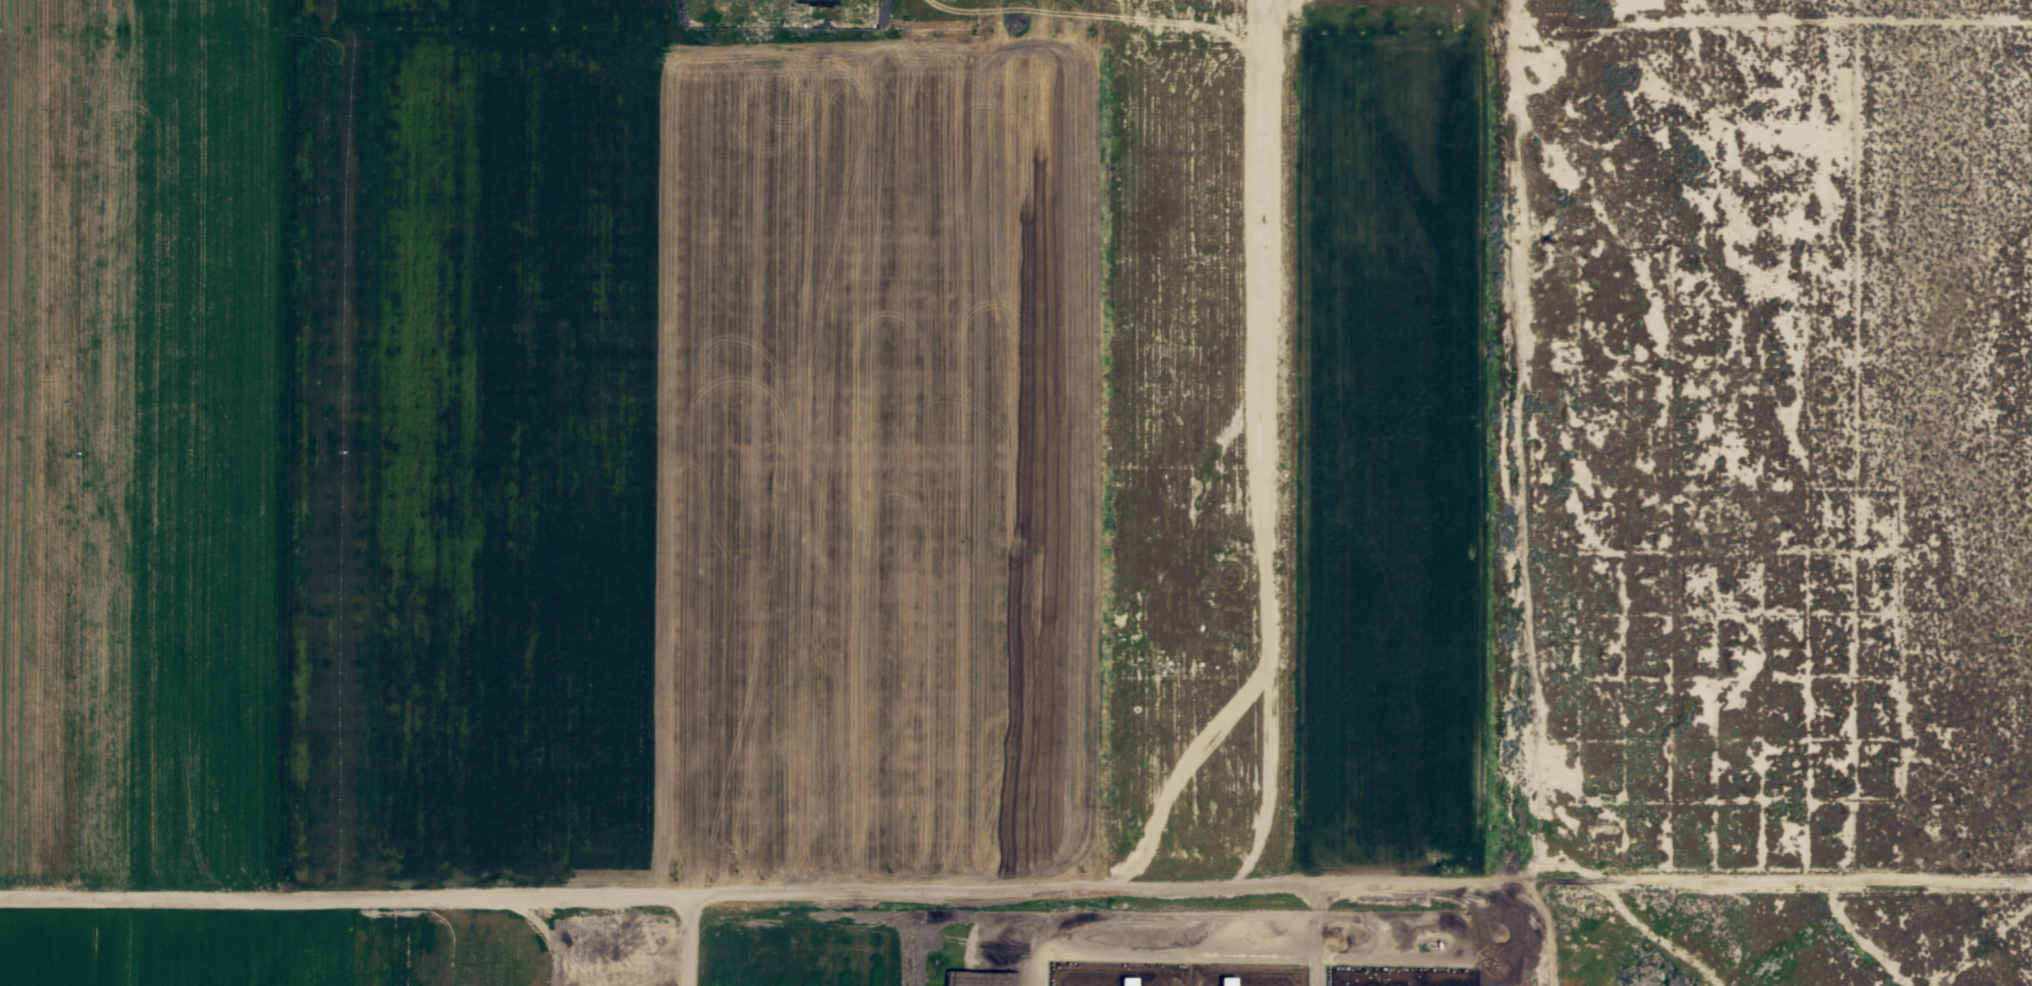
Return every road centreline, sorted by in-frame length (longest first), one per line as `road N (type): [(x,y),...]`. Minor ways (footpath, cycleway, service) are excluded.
road 1 (residential): [(0,894),(1320,890)]
road 2 (track): [(1320,890),(2031,888)]

